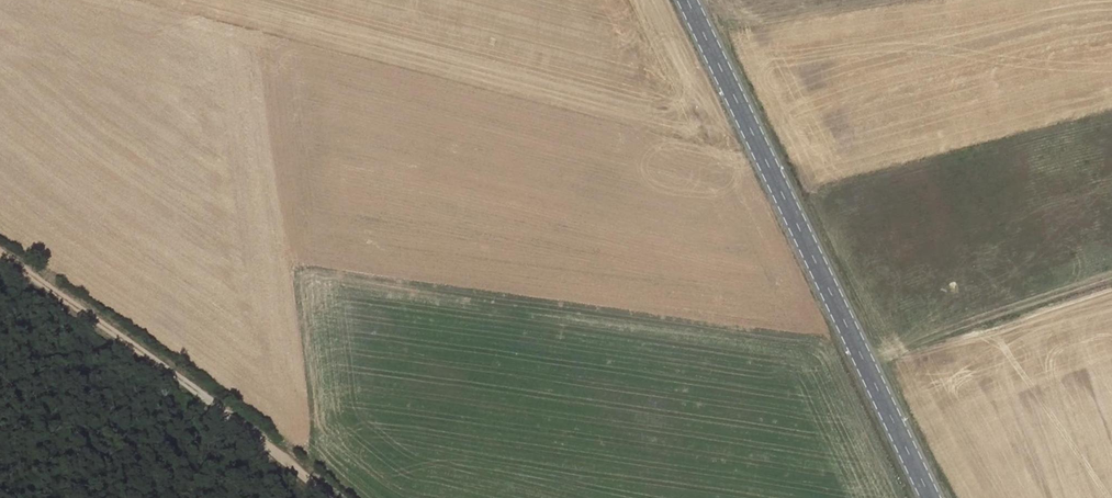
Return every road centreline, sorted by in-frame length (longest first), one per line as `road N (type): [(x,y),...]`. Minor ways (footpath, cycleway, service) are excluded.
road 1 (secondary): [(692,0),(938,497)]
road 2 (track): [(0,262),(322,497)]

